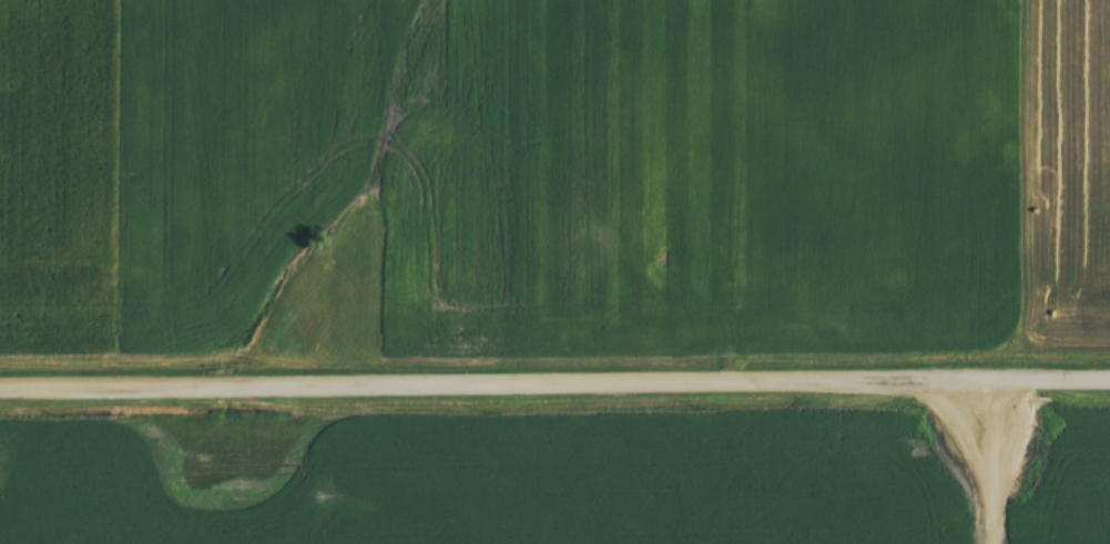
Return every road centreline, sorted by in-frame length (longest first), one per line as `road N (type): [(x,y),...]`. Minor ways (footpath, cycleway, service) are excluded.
road 1 (residential): [(0,386),(1109,376)]

